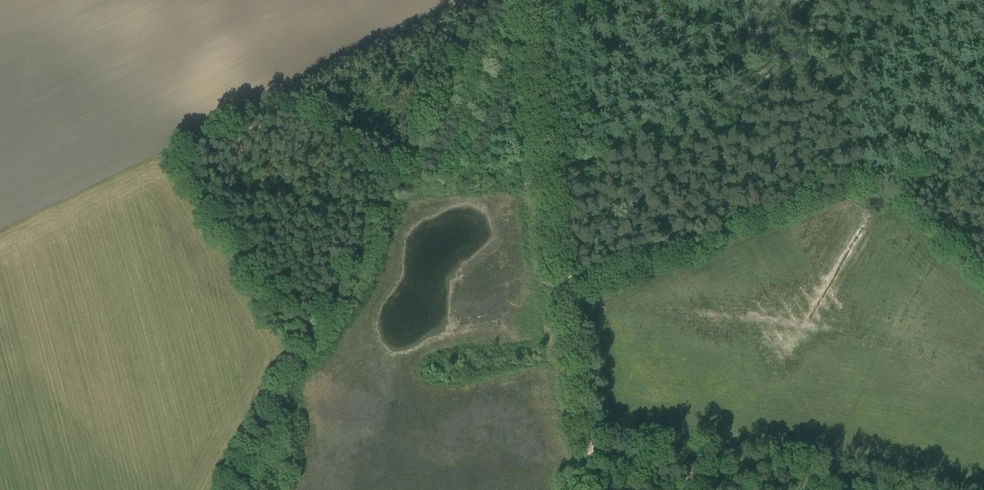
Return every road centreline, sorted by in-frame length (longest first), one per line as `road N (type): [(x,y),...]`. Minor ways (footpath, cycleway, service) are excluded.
road 1 (track): [(595,489),(531,0)]

